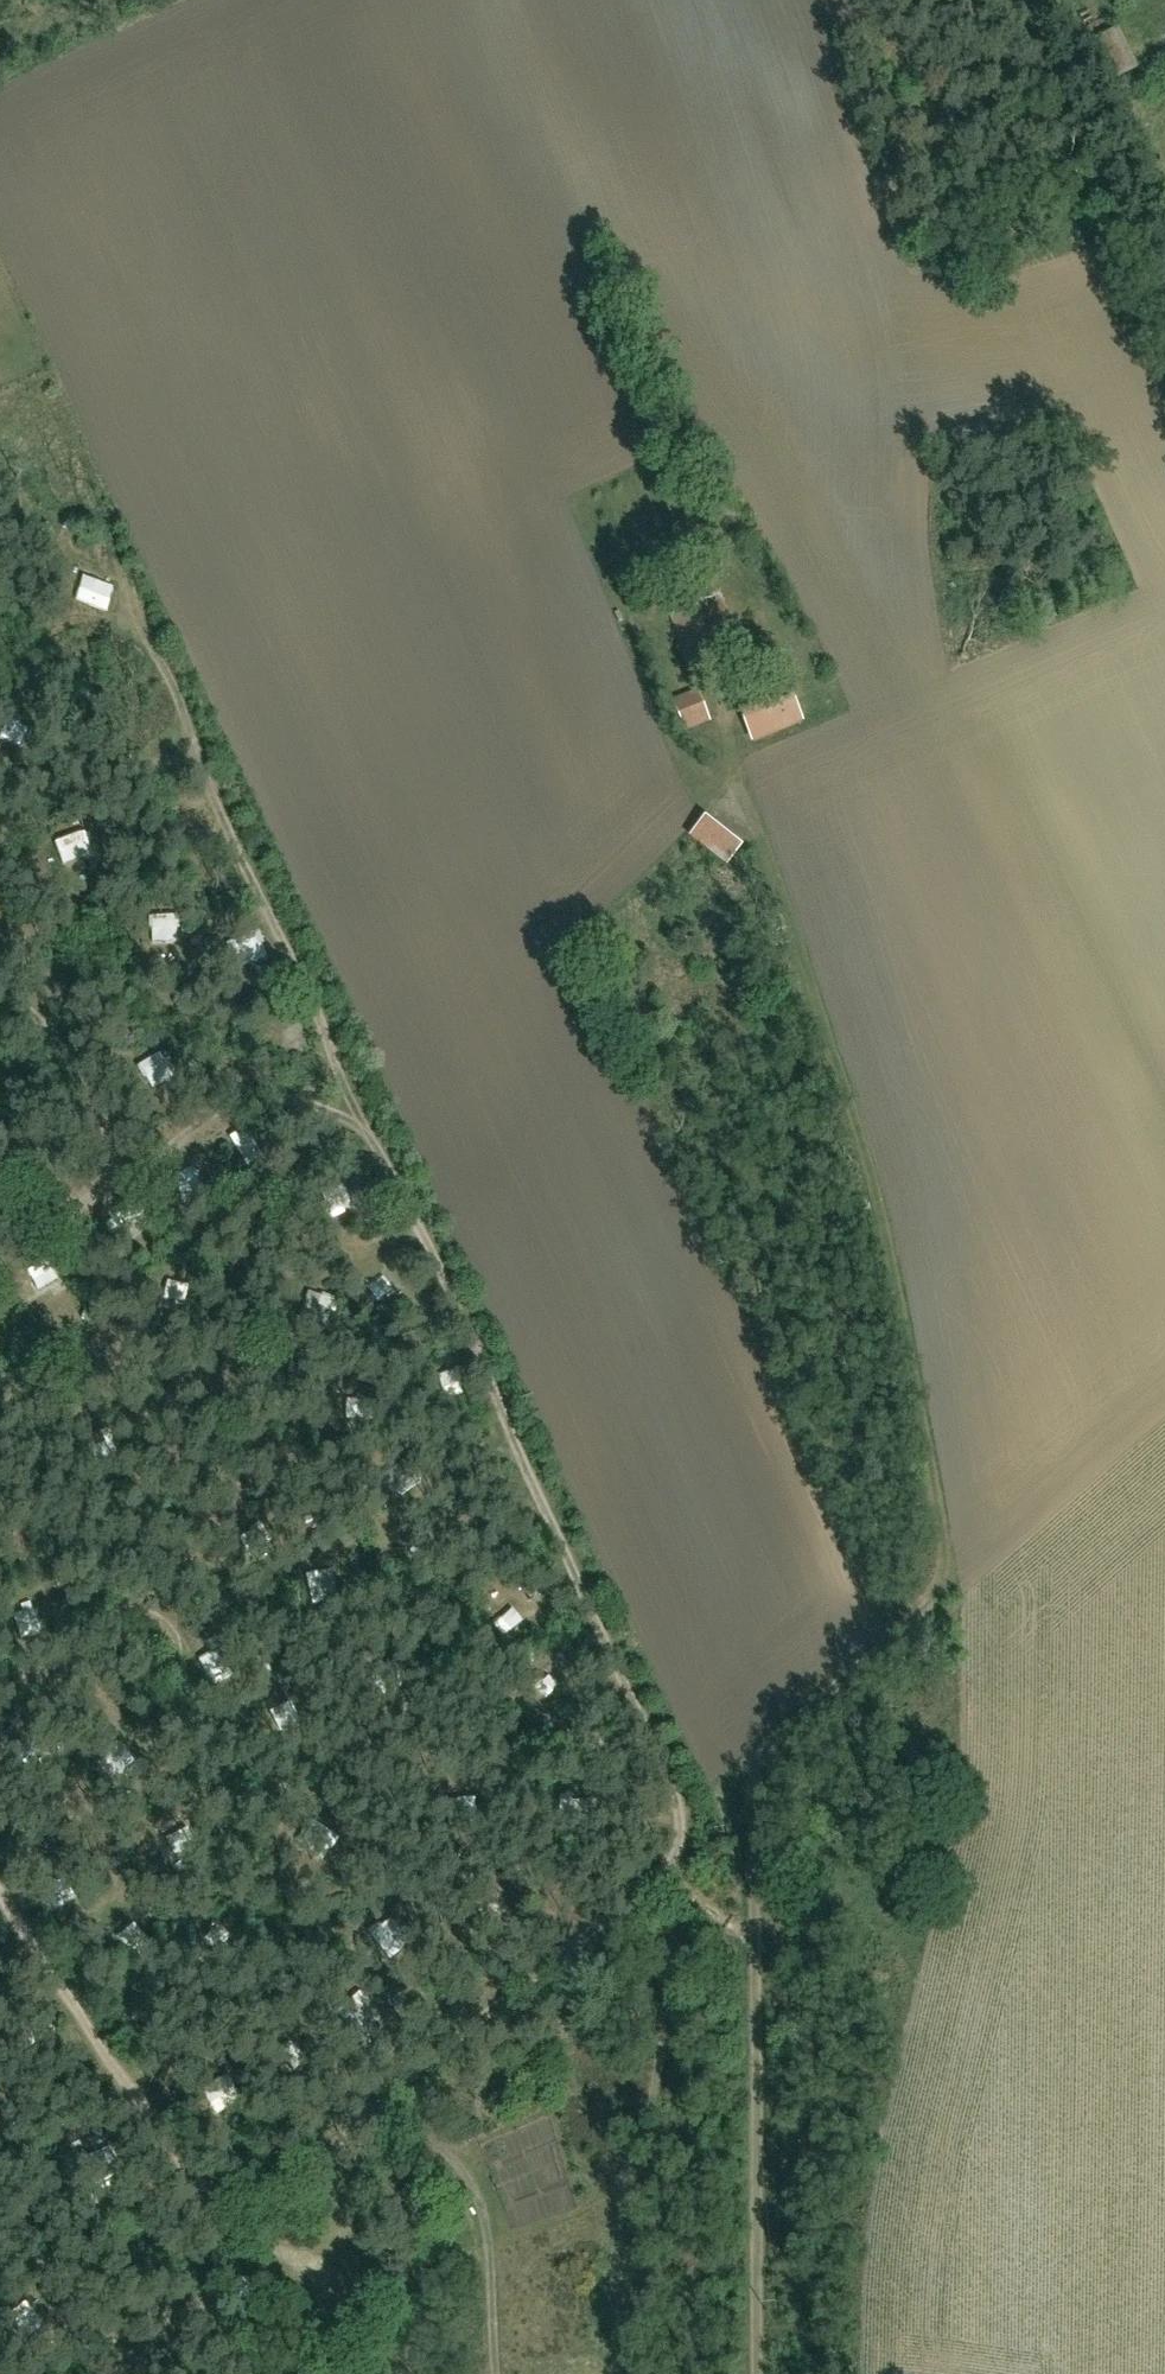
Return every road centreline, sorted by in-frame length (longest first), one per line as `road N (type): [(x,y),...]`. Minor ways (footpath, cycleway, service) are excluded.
road 1 (track): [(725,719),(801,935),(884,1211),(925,1379),(947,1567),(930,1605),(748,1767),(758,2373)]

